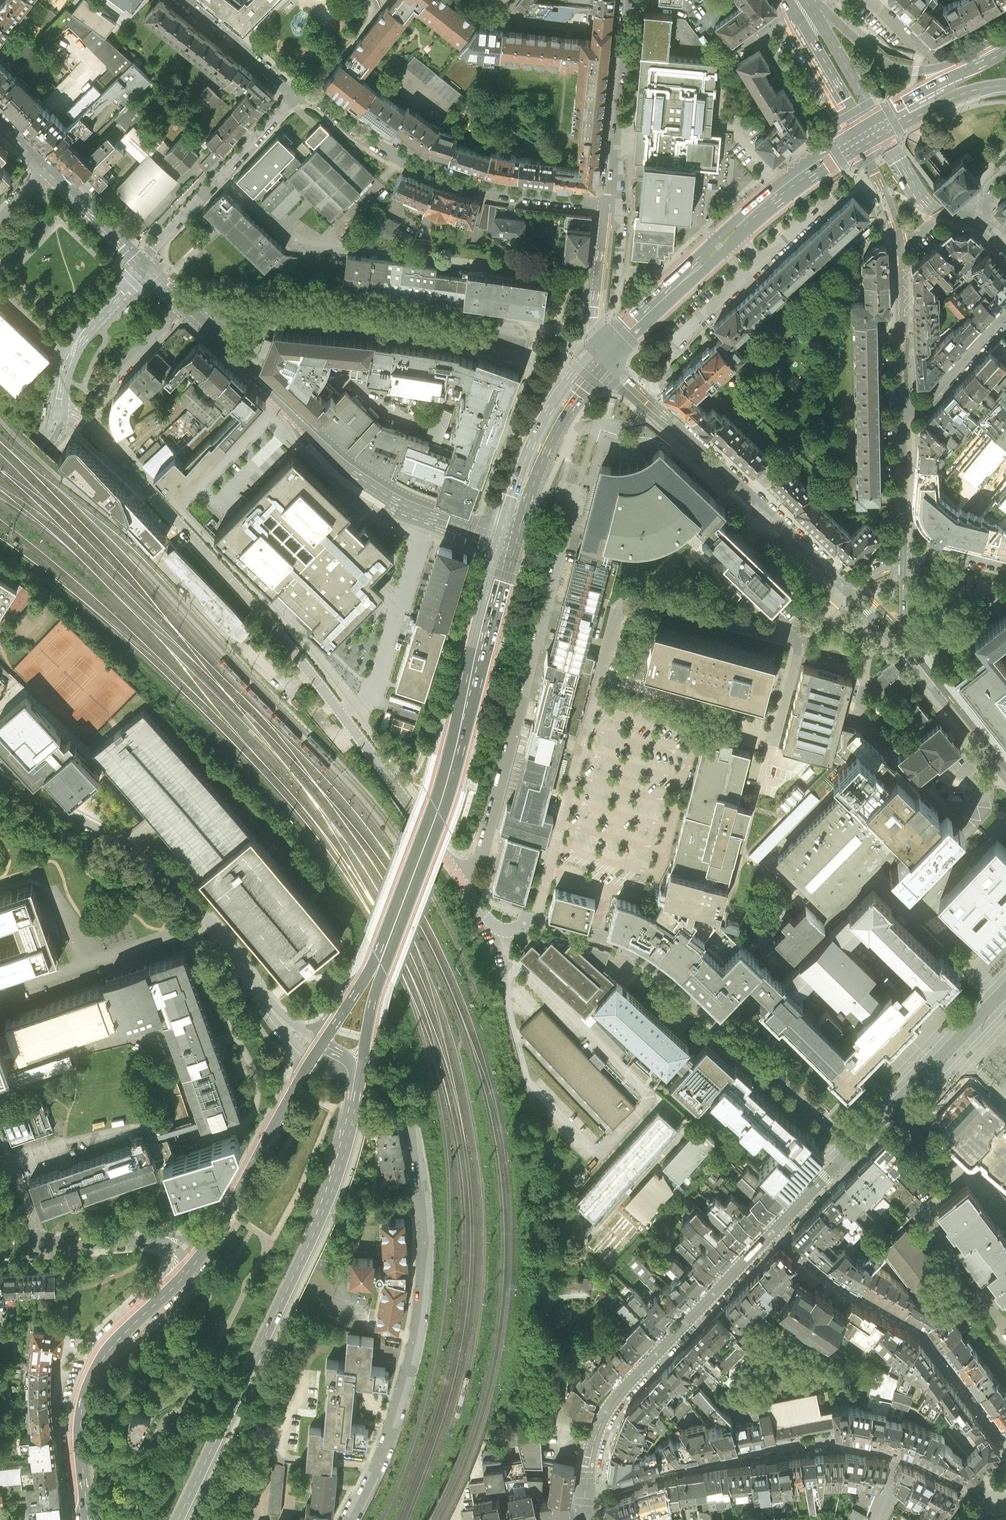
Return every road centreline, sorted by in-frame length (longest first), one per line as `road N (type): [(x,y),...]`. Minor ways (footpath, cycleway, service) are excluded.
road 1 (unclassified): [(58,410),(87,425),(284,641),(485,920),(509,933),(532,919)]
road 2 (primary): [(179,1519),(313,1237),(360,1079)]
road 3 (residential): [(587,1493),(735,1457),(832,1445),(885,1450),(1005,1499)]
road 4 (primary): [(393,935),(450,761),(508,536)]
road 5 (residential): [(354,1519),(397,1417),(421,1313),(424,1215),(409,1120)]
road 6 (tertiary): [(197,319),(374,486),(508,536)]
road 7 (unclassified): [(267,1007),(211,925),(149,865),(0,782)]
road 8 (primary): [(604,358),(734,233),(863,138)]
road 9 (residential): [(293,98),(311,98),(399,157),(461,182),(609,203)]
road 10 (tertiary): [(604,358),(845,586)]
road 11 (unclassified): [(587,1493),(597,1441),(619,1398),(775,1234)]
road 12 (unclassified): [(197,319),(226,306),(278,310),(512,339)]
road 13 (residential): [(1005,1443),(923,1334),(822,1275),(775,1234)]
road 14 (primary): [(180,1278),(114,1339),(87,1385),(77,1435),(84,1519)]
road 15 (residential): [(293,98),(143,266)]
road 16 (unclassified): [(1005,990),(855,1151)]
road 17 (primary): [(508,536),(544,431),(604,358)]
road 18 (residential): [(629,0),(609,203)]
road 19 (primary): [(309,1066),(216,1236)]
road 20 (tertiary): [(58,410),(68,358),(143,266)]
road 21 (primary): [(957,70),(887,64),(812,0)]
road 22 (residential): [(900,410),(900,244)]
road 23 (primary): [(785,0),(863,138)]
road 24 (residential): [(609,203),(595,338),(604,358)]
road 25 (residential): [(0,1249),(151,1242)]
road 26 (residential): [(904,561),(900,410)]
road 27 (residential): [(293,98),(182,0)]
road 28 (primary): [(360,1079),(393,935)]
road 29 (residential): [(900,410),(921,408),(1005,314)]
road 30 (primary): [(878,117),(805,0)]
road 31 (tertiary): [(46,170),(143,266)]
road 32 (primary): [(393,935),(322,1046)]
road 33 (primary): [(885,134),(939,103),(1005,84)]
road 34 (tertiary): [(845,586),(929,679)]
road 35 (residential): [(929,679),(905,635),(904,561)]
road 36 (tertiary): [(929,679),(1005,776)]

